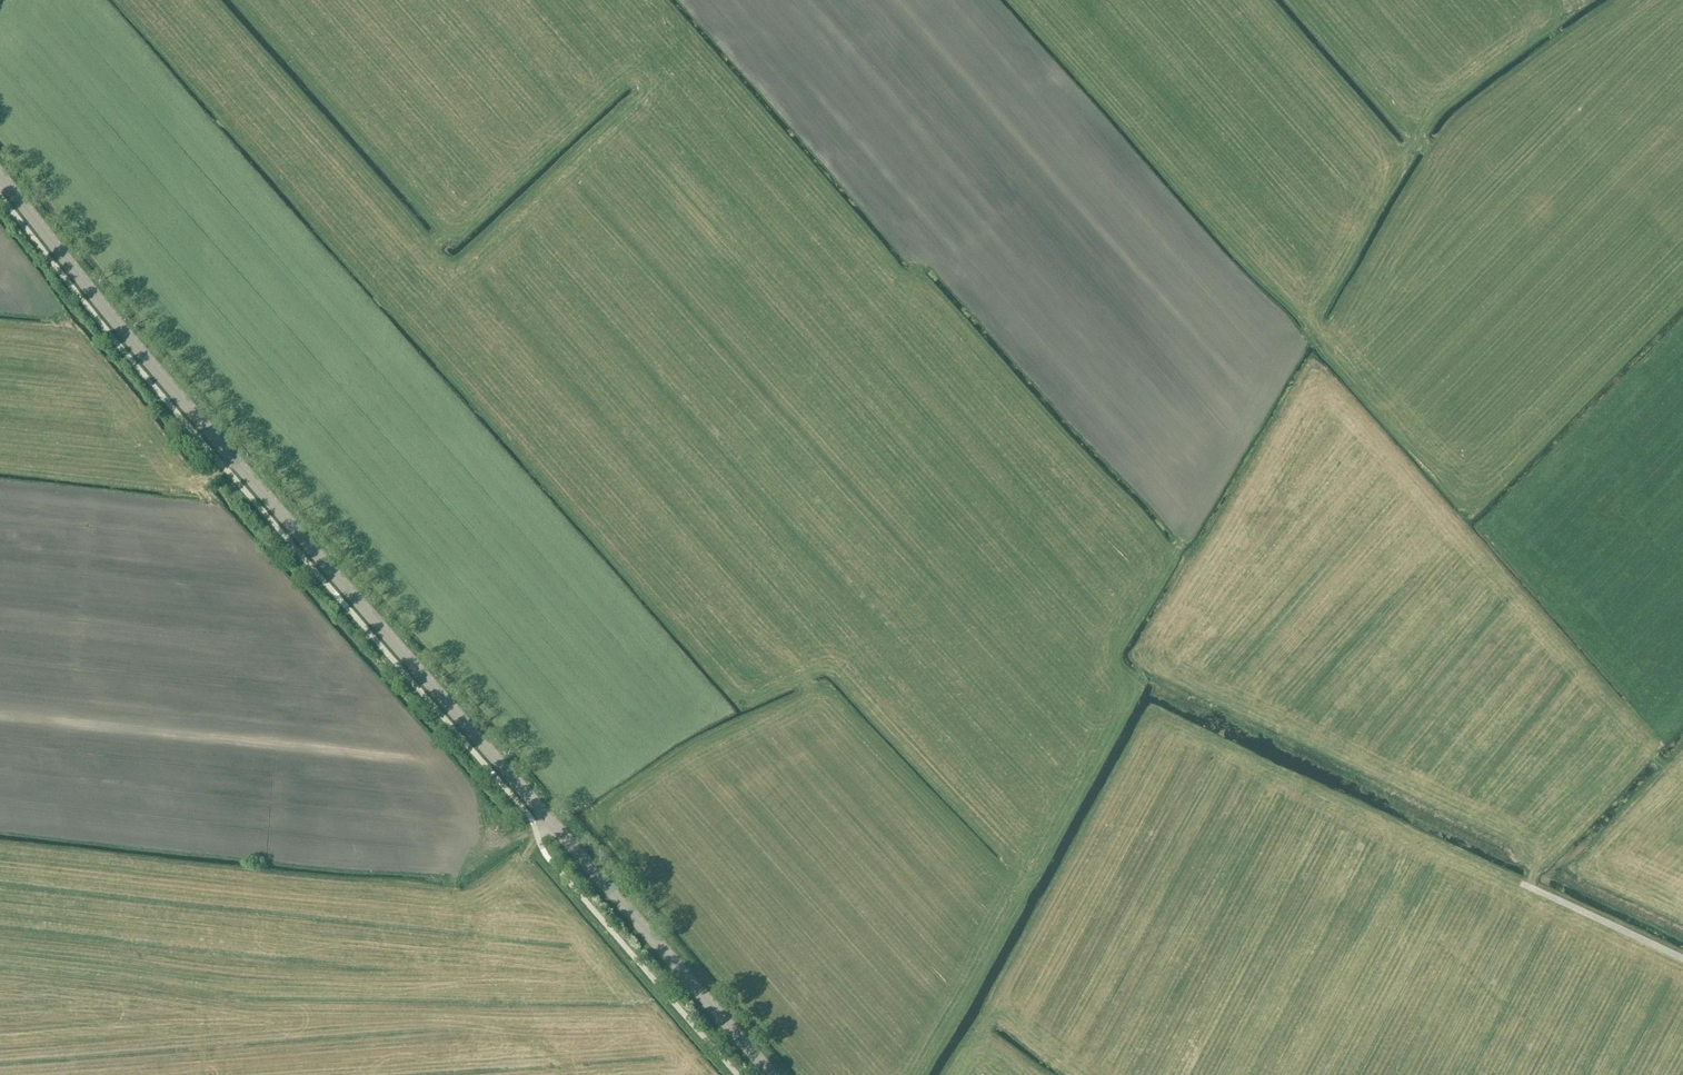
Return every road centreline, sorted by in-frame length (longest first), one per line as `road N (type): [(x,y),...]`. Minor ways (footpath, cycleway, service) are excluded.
road 1 (tertiary): [(771,1074),(188,408),(0,175)]
road 2 (track): [(1531,888),(1682,959)]

